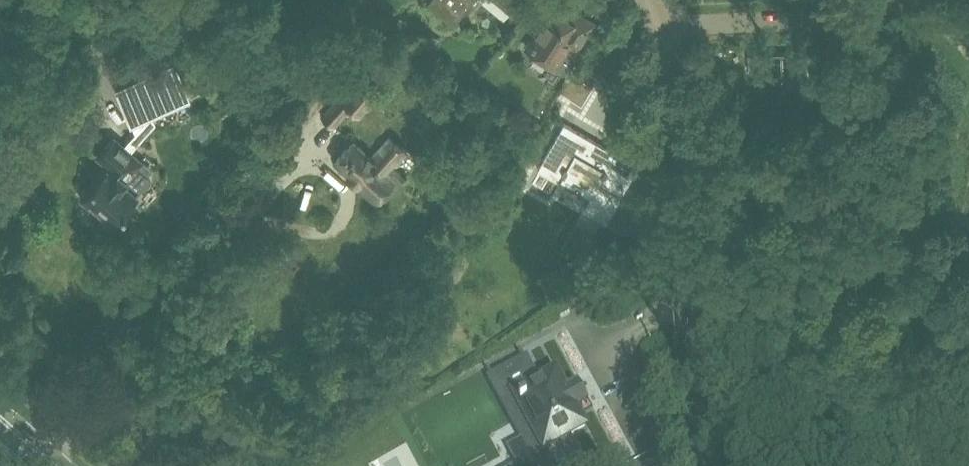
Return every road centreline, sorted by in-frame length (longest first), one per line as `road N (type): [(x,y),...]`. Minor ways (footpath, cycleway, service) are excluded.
road 1 (residential): [(707,465),(675,78),(659,28)]
road 2 (residential): [(659,28),(837,18),(897,0)]

